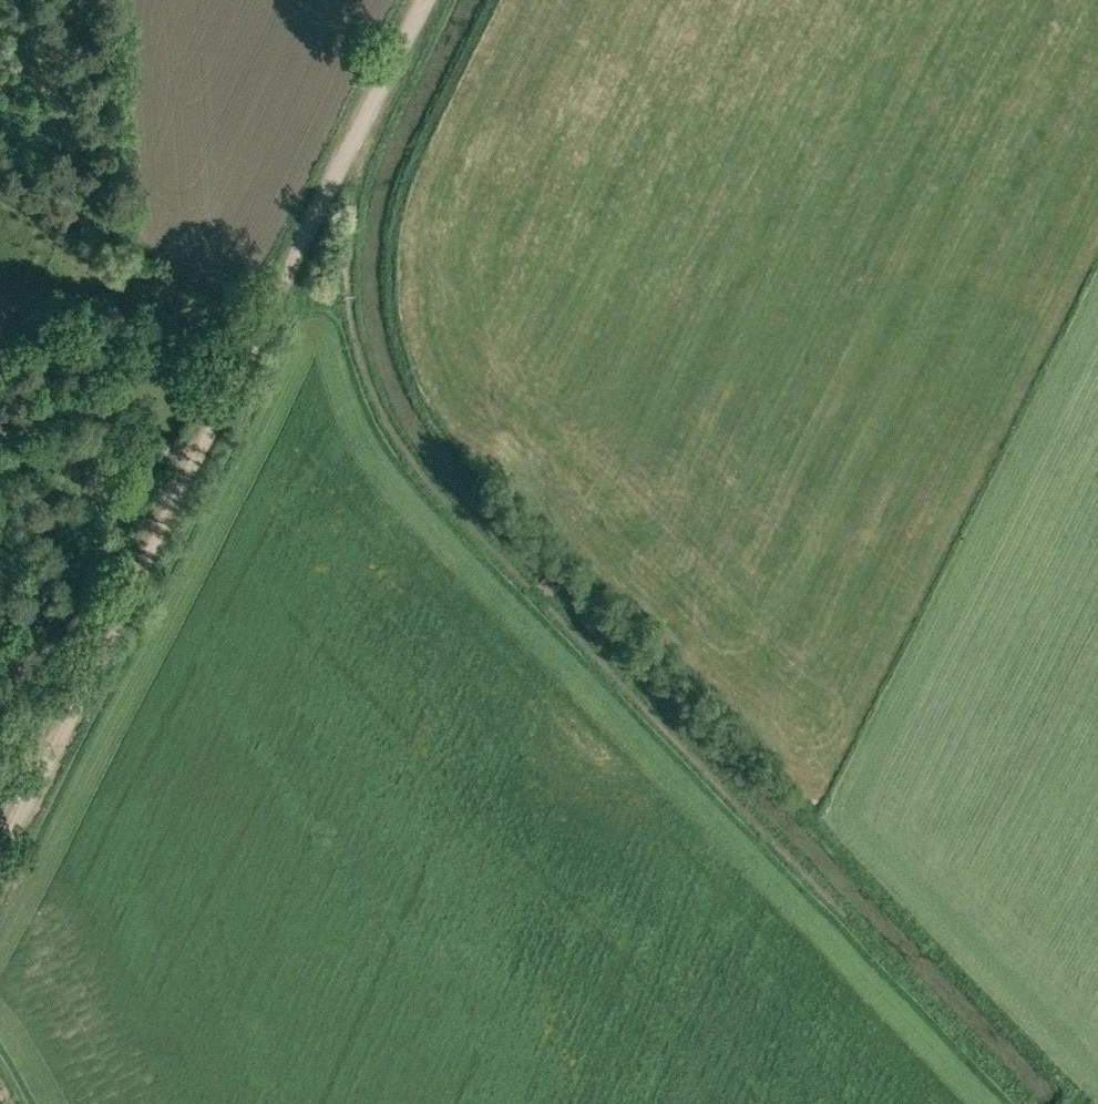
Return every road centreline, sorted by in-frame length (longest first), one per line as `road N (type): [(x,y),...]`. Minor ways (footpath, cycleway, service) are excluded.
road 1 (track): [(420,0),(0,837)]

